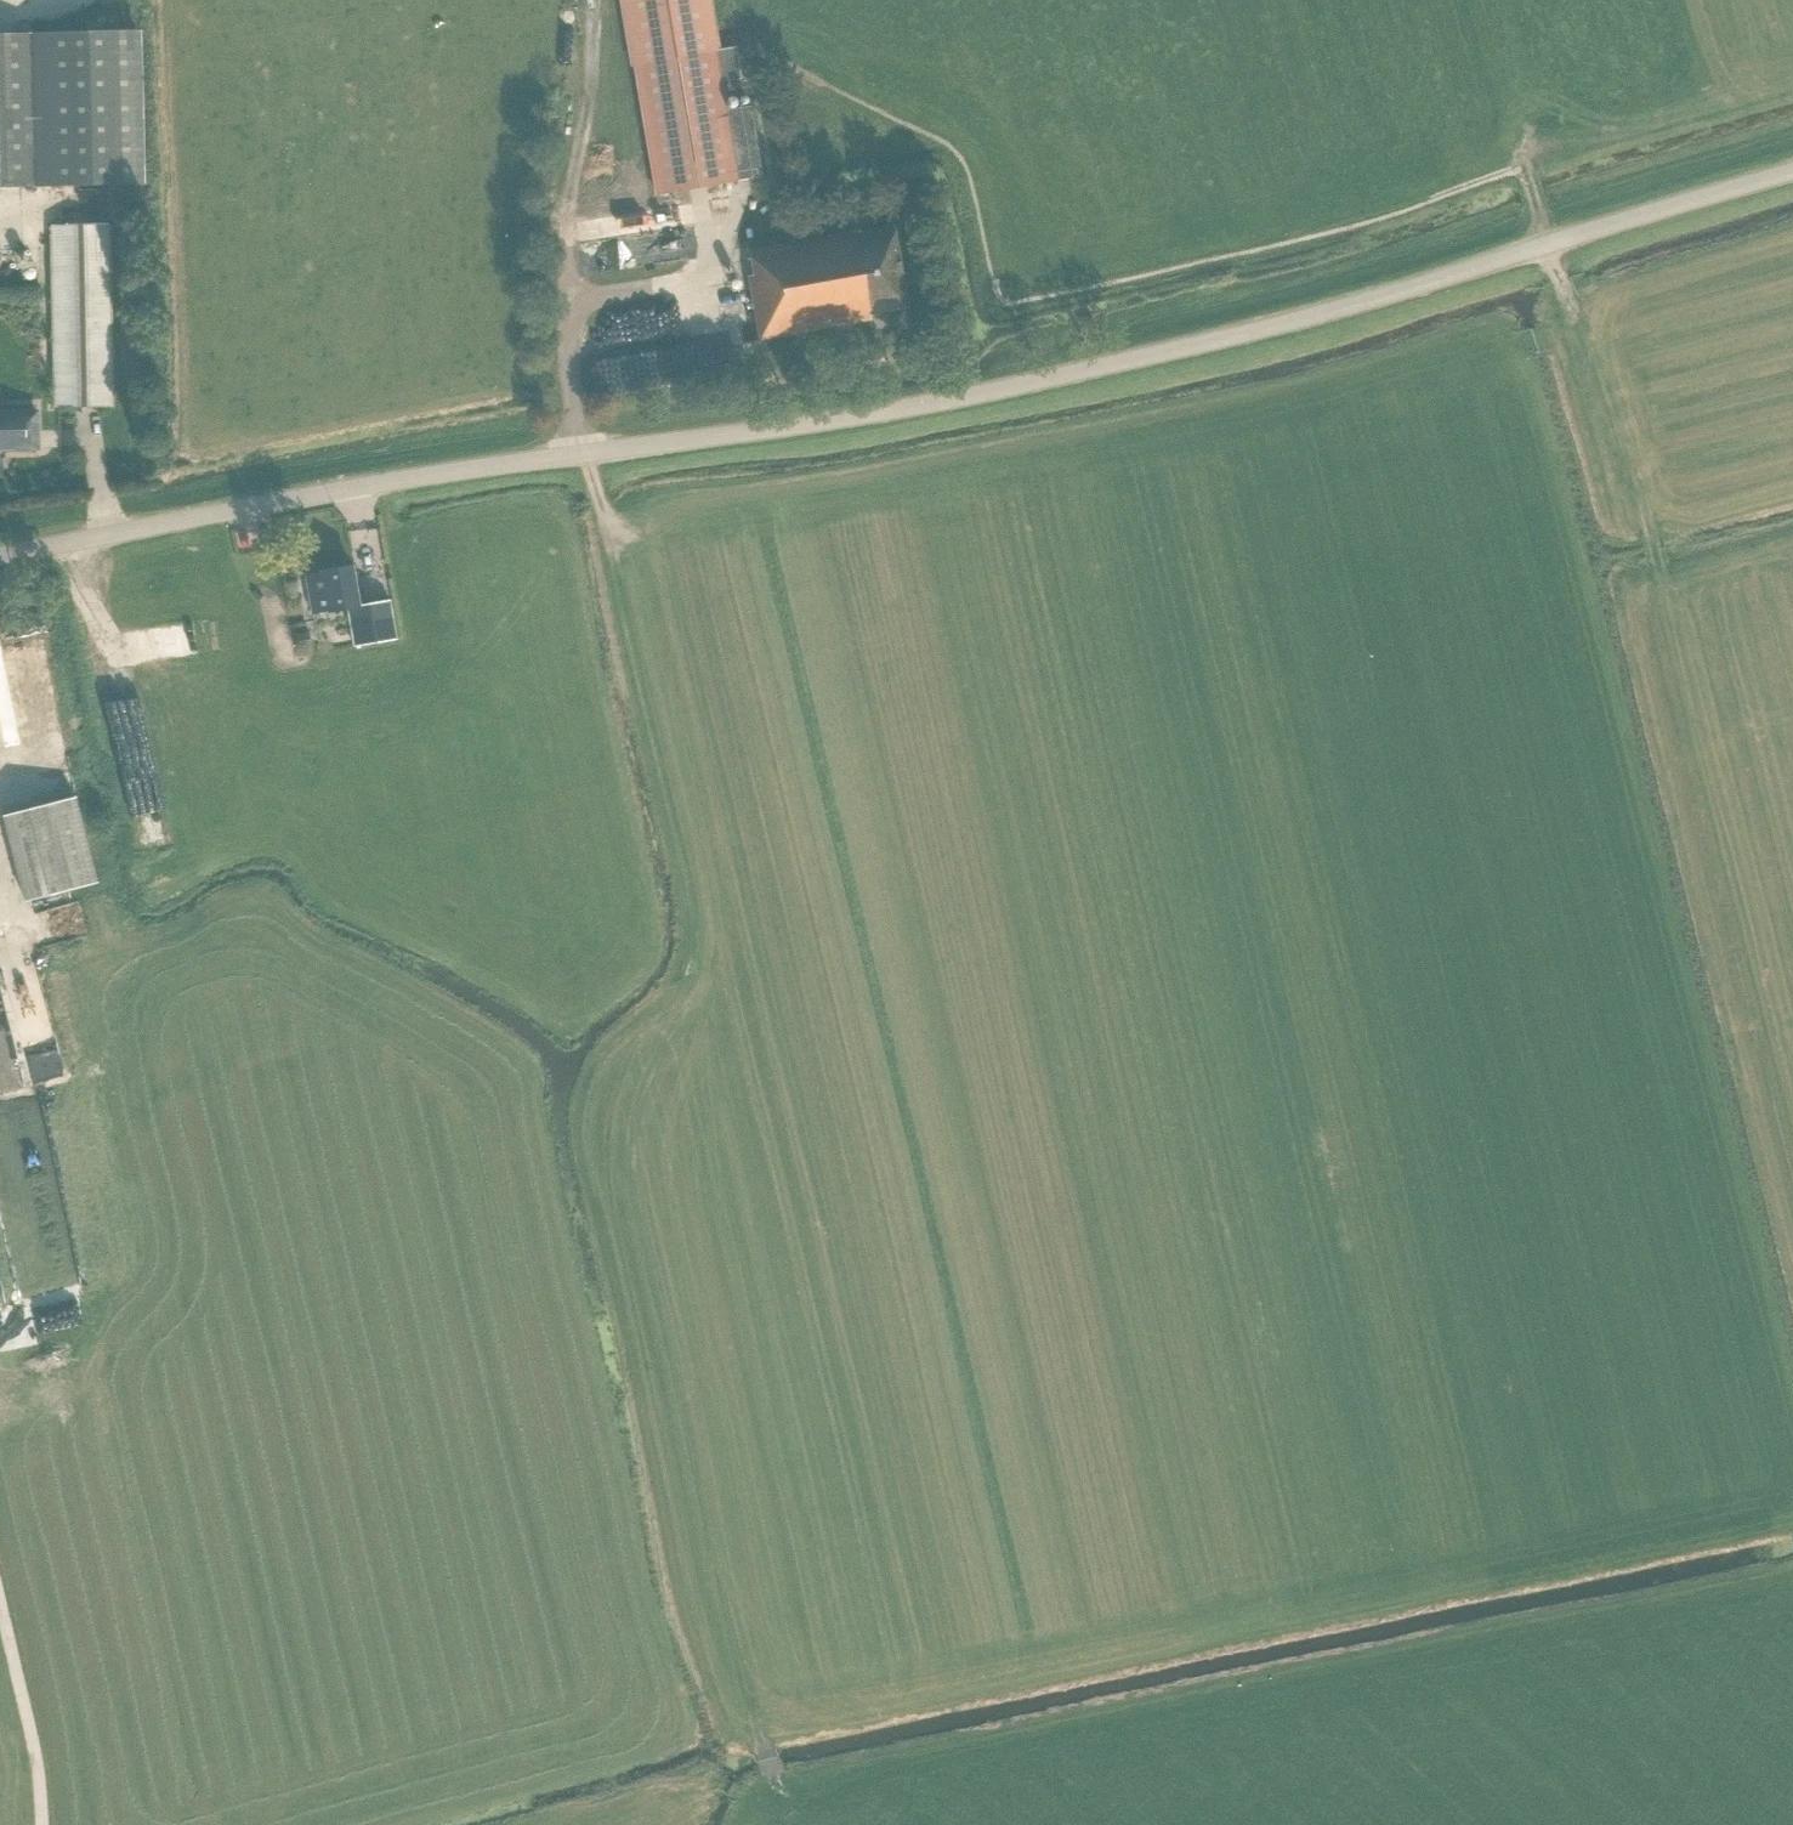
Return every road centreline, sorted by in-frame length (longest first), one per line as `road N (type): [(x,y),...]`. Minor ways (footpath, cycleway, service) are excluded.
road 1 (tertiary): [(0,557),(357,487),(968,396),(1338,309),(1792,172)]
road 2 (track): [(0,1588),(41,1770),(40,1824)]

